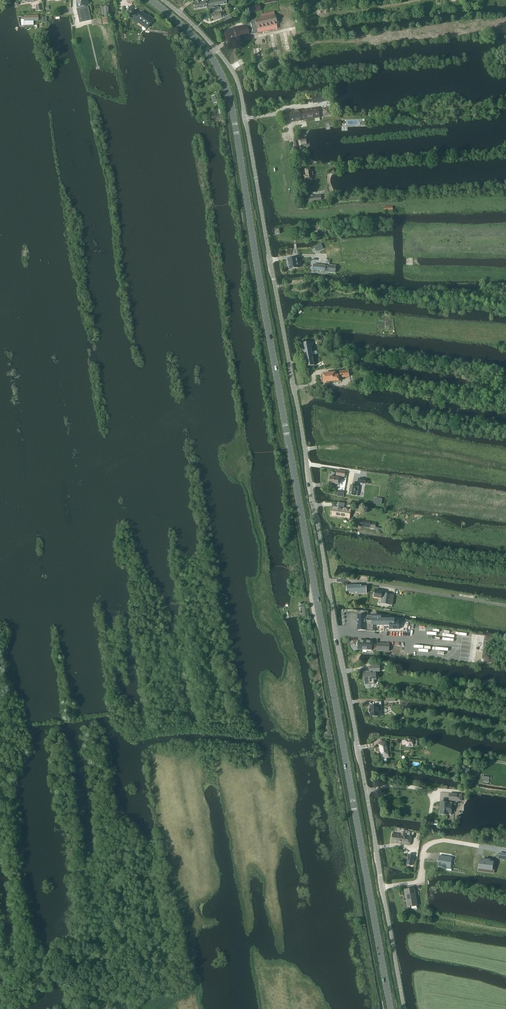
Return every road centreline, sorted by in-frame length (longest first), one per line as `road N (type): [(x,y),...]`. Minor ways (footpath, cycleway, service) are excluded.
road 1 (secondary): [(391,1008),(231,101),(211,55),(152,0)]
road 2 (residential): [(328,582),(240,88),(215,47),(163,0)]
road 3 (residential): [(405,1008),(328,582)]
road 4 (unclassified): [(505,605),(328,582)]

